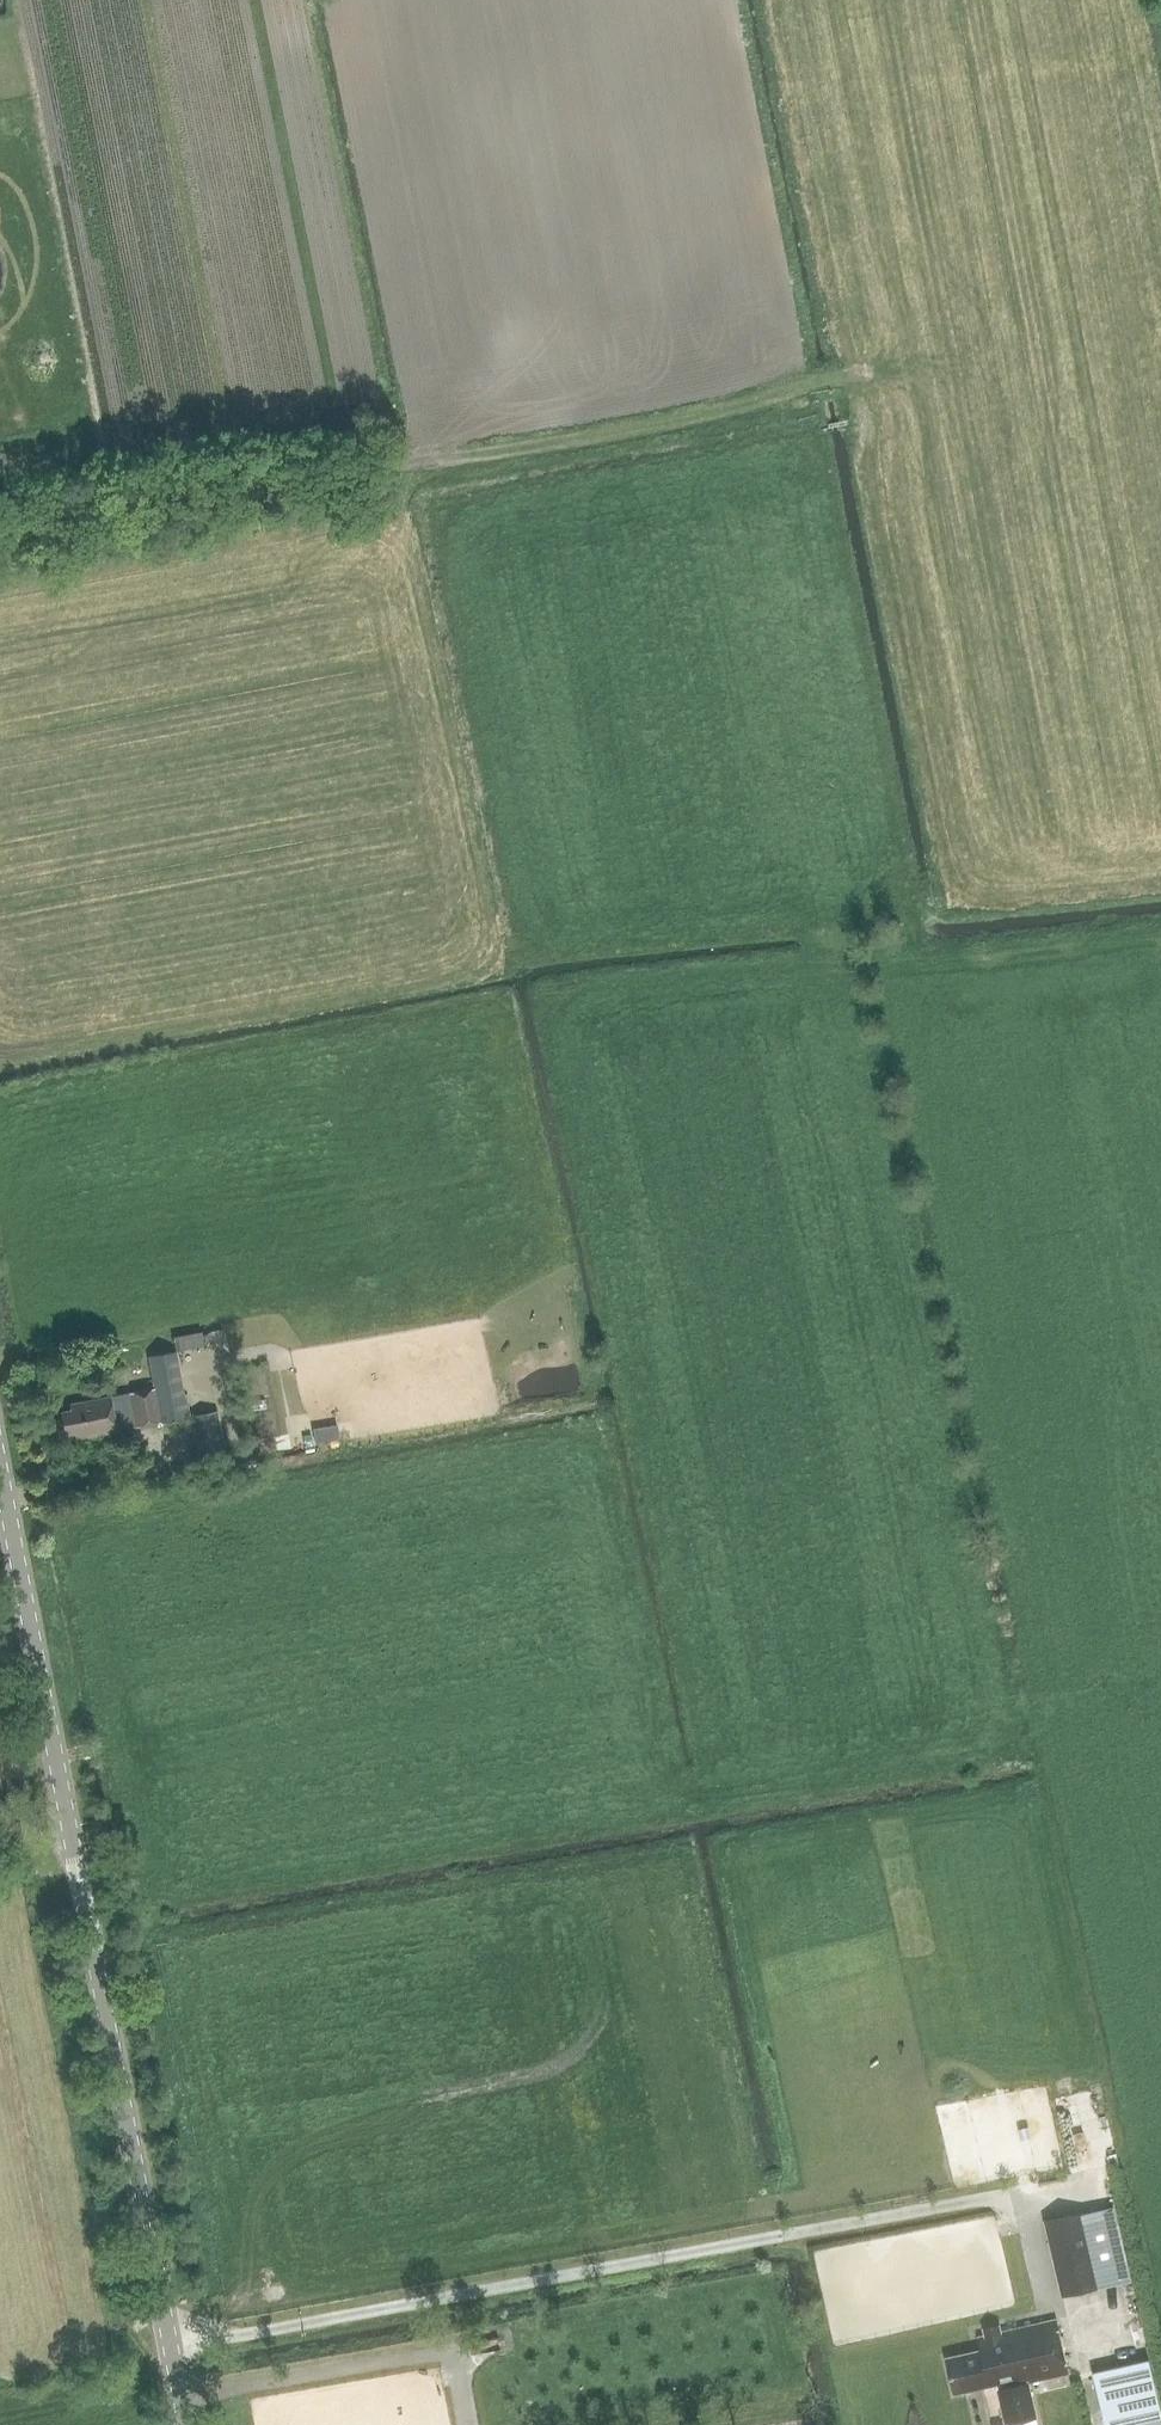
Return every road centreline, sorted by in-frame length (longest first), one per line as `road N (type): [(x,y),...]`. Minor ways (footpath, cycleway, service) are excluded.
road 1 (tertiary): [(165,2356),(0,1497)]
road 2 (unclassified): [(165,2356),(698,2258),(752,2258),(826,2294)]
road 3 (track): [(0,529),(417,446)]

